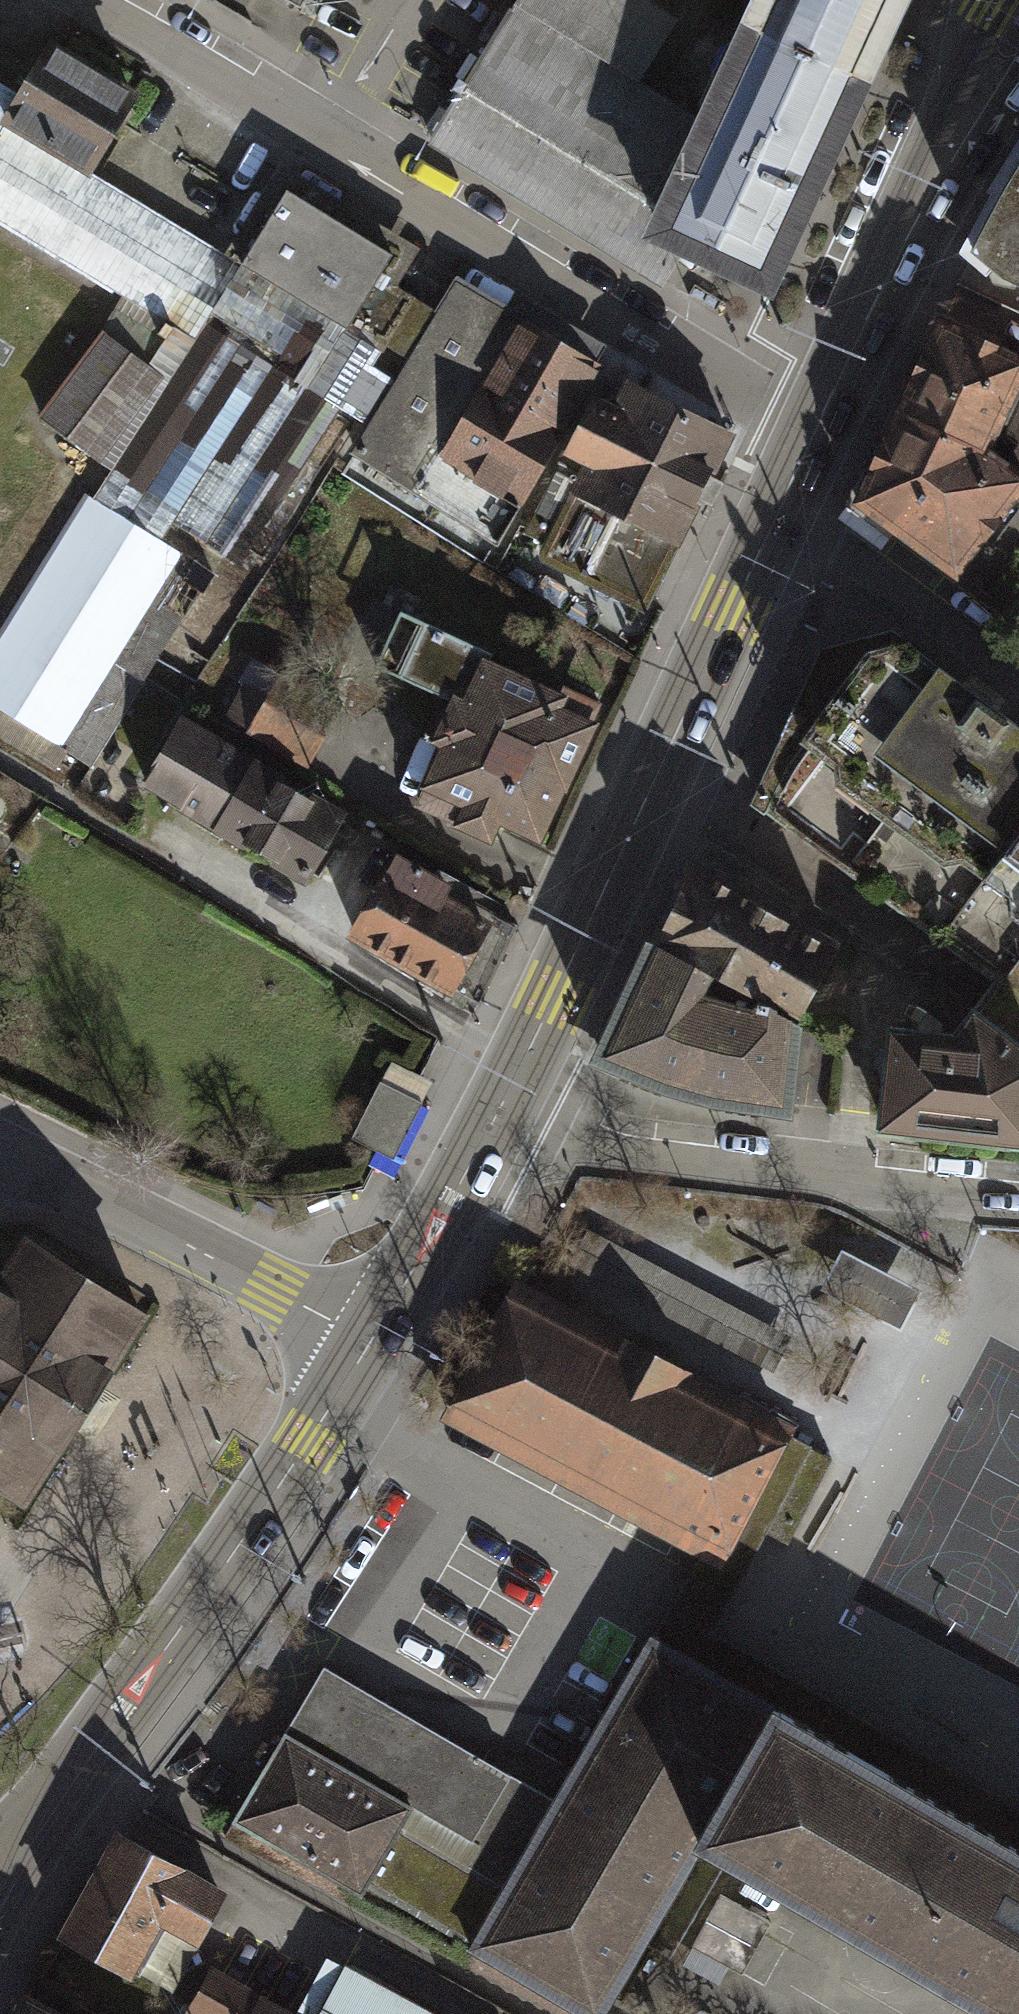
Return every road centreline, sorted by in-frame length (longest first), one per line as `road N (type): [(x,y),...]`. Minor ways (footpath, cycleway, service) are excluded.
road 1 (residential): [(817,429),(74,0)]
road 2 (secondary): [(494,1115),(778,513)]
road 3 (secondary): [(0,1877),(373,1345)]
road 4 (residential): [(494,1115),(566,1148),(1018,1195)]
road 5 (secondary): [(817,429),(933,171),(1018,15)]
road 6 (residential): [(373,1345),(0,1152)]
road 7 (residential): [(778,513),(1018,675)]
road 8 (secondary): [(373,1345),(494,1115)]

